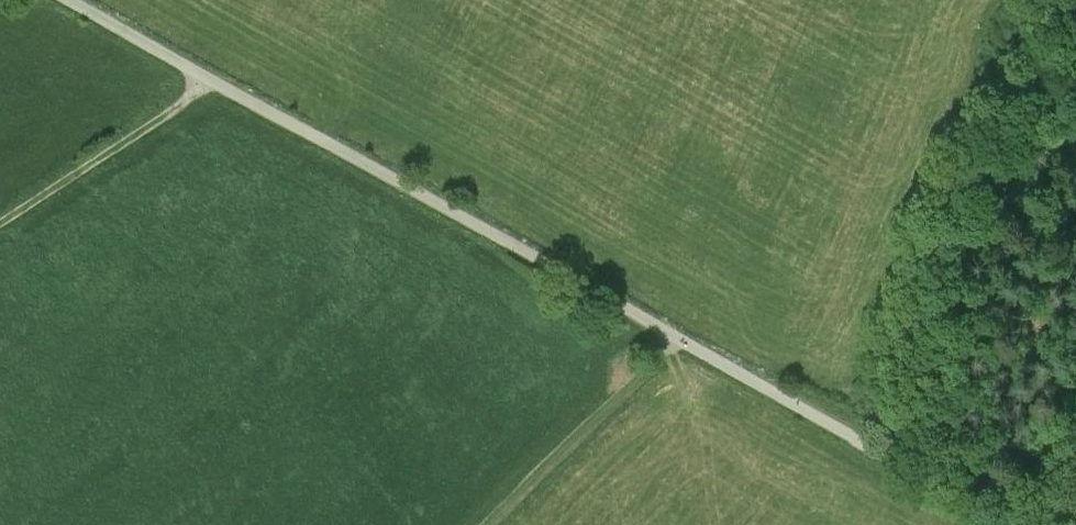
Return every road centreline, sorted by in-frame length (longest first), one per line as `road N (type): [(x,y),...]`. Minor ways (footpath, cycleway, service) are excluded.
road 1 (track): [(214,82),(1012,524)]
road 2 (track): [(676,339),(488,524)]
road 3 (track): [(214,82),(0,223)]
road 4 (track): [(69,0),(214,82)]

